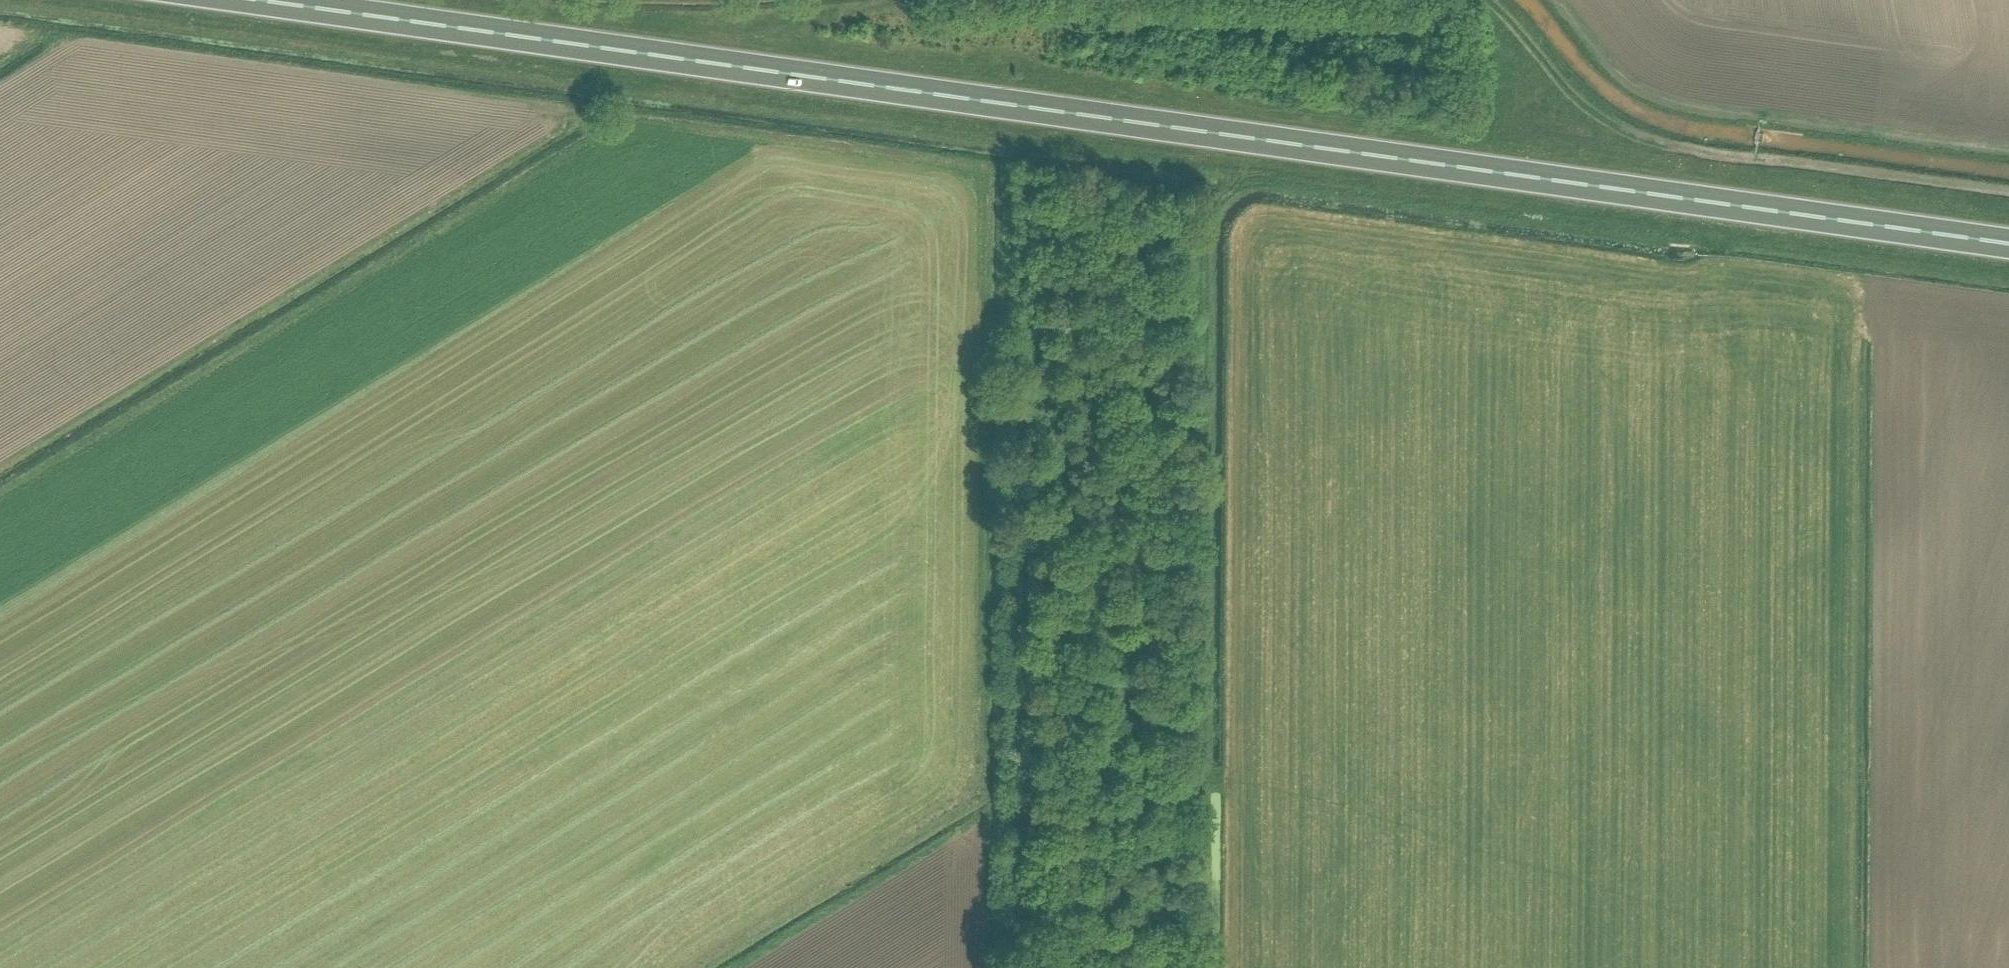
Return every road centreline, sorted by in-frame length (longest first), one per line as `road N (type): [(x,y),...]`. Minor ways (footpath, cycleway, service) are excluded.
road 1 (trunk): [(2008,243),(265,0)]

